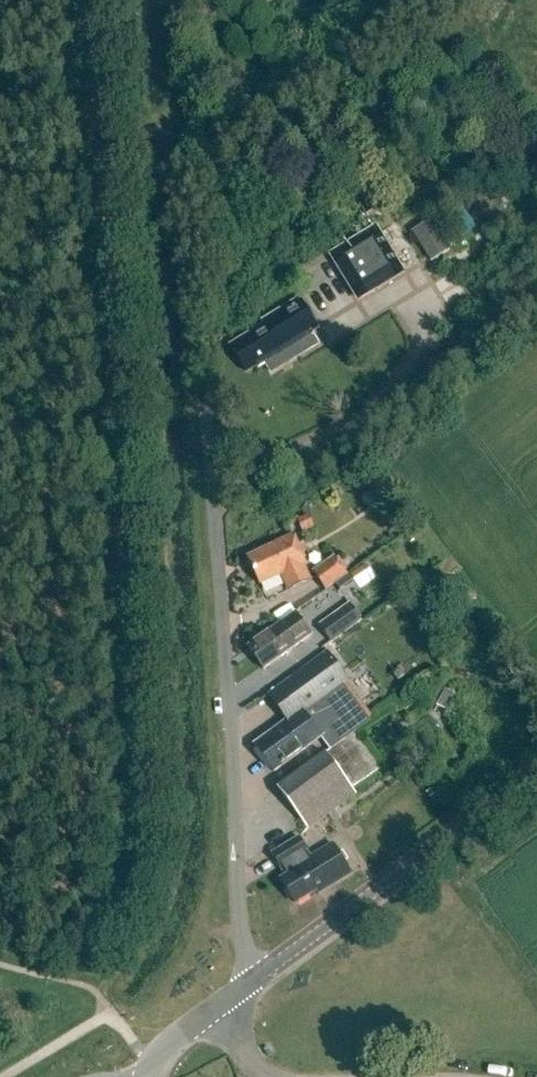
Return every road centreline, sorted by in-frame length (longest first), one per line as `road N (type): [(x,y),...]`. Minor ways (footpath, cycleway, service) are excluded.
road 1 (unclassified): [(247,984),(209,410)]
road 2 (tertiary): [(247,984),(536,766)]
road 3 (tertiary): [(145,1076),(149,1064),(247,984)]

